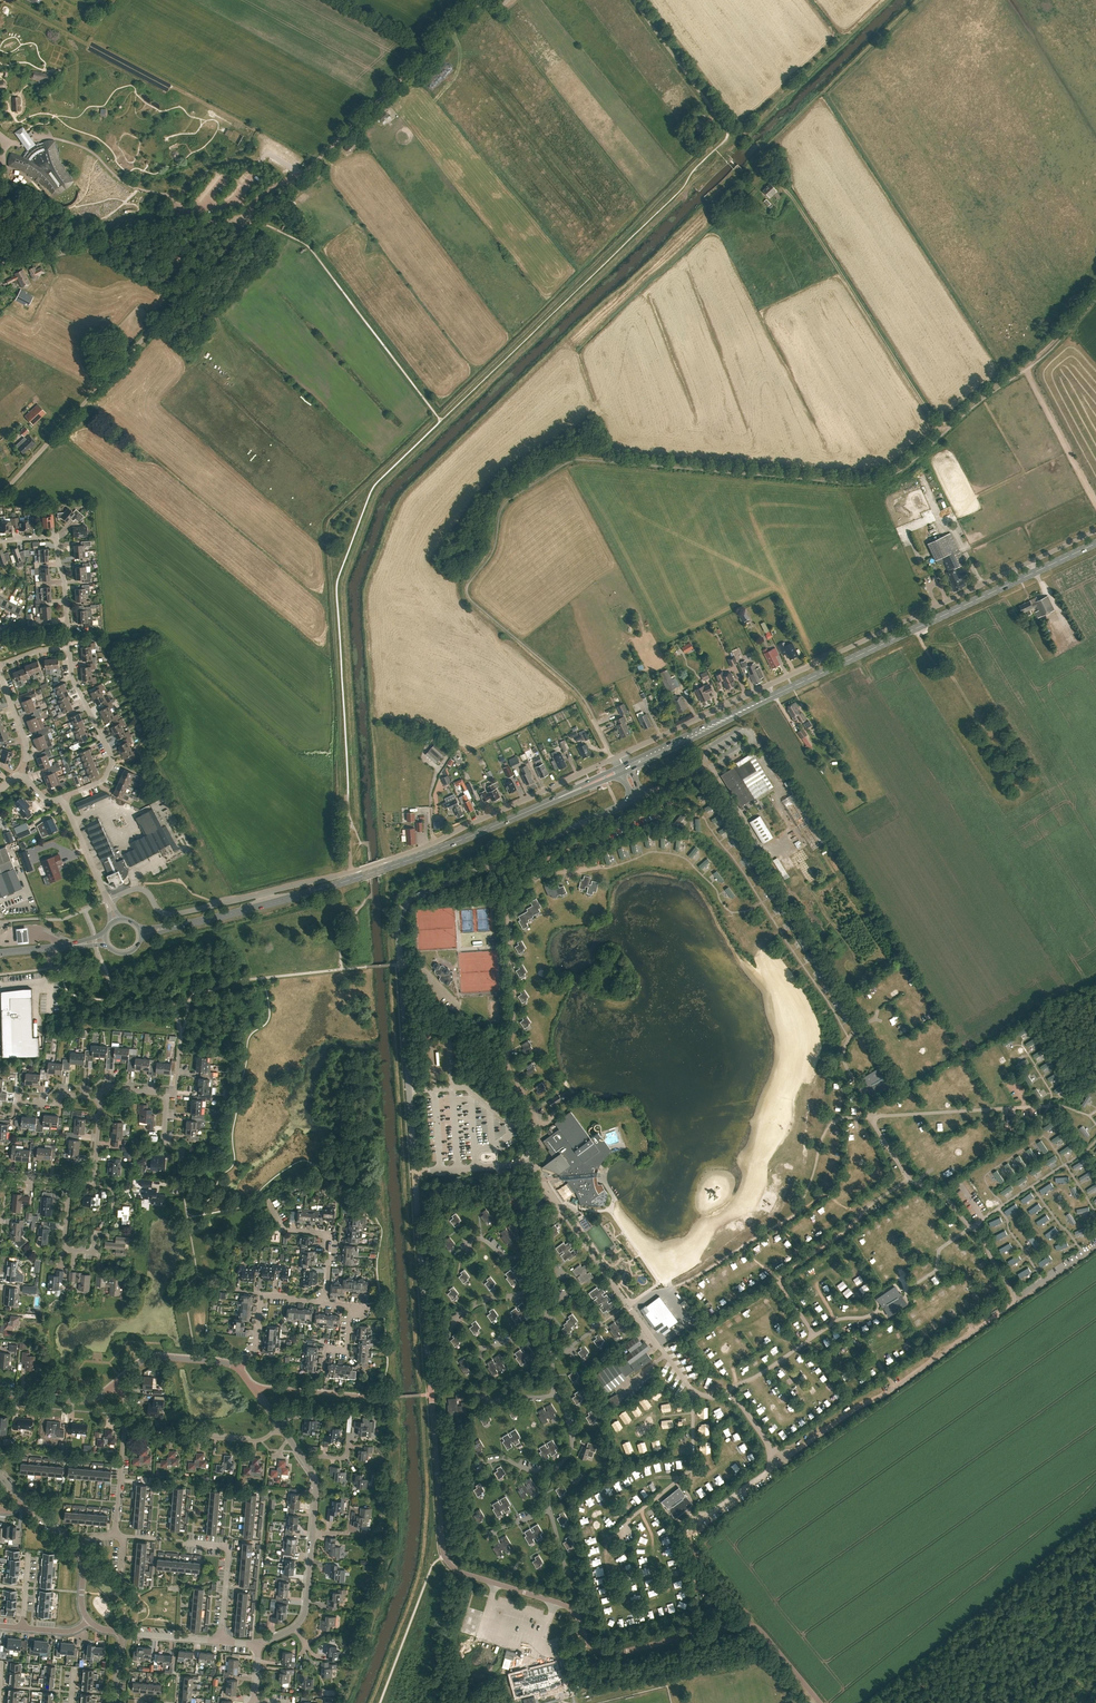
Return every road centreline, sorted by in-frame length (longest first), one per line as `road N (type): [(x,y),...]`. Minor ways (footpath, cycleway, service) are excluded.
road 1 (unclassified): [(820,1702),(750,1624),(606,1655),(590,1646),(569,1608),(455,1569),(442,1551),(401,911),(413,897),(636,794)]
road 2 (track): [(608,751),(571,688),(466,599),(464,586),(489,549),(503,500),(580,455),(877,478),(1008,378)]
road 3 (unclassified): [(1095,530),(623,754)]
road 4 (primary): [(629,765),(1095,543)]
road 5 (primary): [(139,933),(387,868),(620,770)]
road 6 (track): [(849,1038),(735,860),(704,818),(684,807),(660,806),(518,872),(504,892),(508,905)]
road 7 (unclassified): [(0,493),(249,222)]
road 8 (unclassified): [(249,222),(481,0)]
road 9 (track): [(942,430),(775,157)]
road 10 (unclassified): [(614,758),(435,843),(351,872)]
road 11 (unclassified): [(351,872),(174,914),(140,889),(107,899)]
road 12 (unclassified): [(0,265),(249,222)]
road 13 (track): [(750,1624),(687,1532),(781,1461)]
road 14 (residential): [(64,798),(101,782),(111,762),(72,678),(69,648)]
road 15 (residential): [(69,648),(56,538),(0,541)]
road 16 (unclassified): [(728,131),(633,0)]
road 17 (residential): [(279,1427),(256,1441),(125,1429)]
road 18 (track): [(1095,504),(1025,367)]
road 19 (residential): [(221,1641),(229,1546),(184,1541)]
road 20 (unclassified): [(238,1369),(150,1357),(115,1383)]
road 21 (unclassified): [(115,1383),(84,1401),(0,1394)]
road 22 (track): [(918,635),(988,732)]
road 23 (residential): [(275,1229),(327,1235),(326,1302)]

